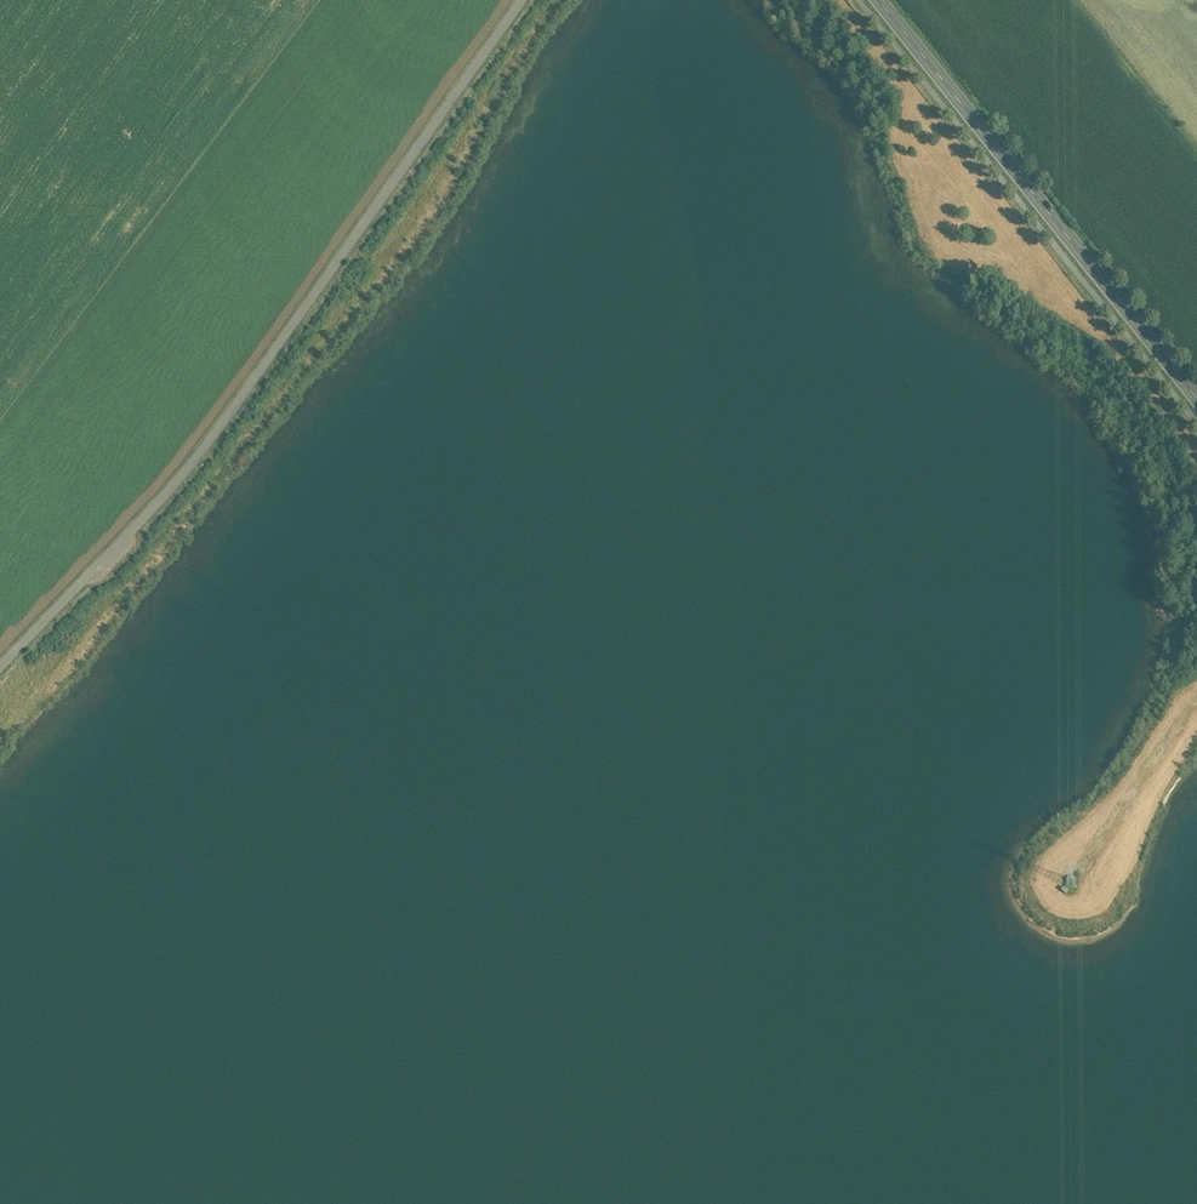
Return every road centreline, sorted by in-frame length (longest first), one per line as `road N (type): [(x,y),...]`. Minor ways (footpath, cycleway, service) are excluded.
road 1 (secondary): [(1196,399),(878,0)]

